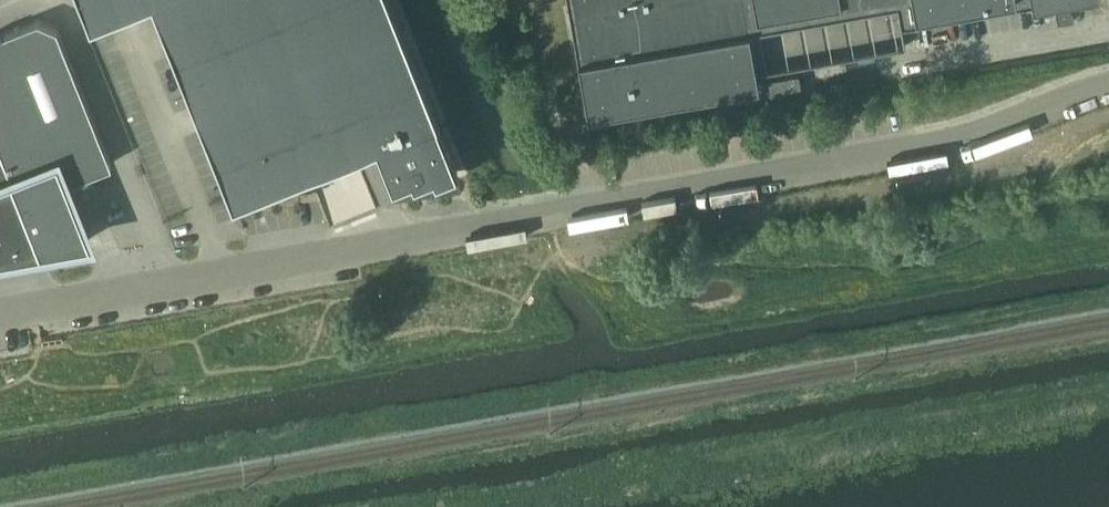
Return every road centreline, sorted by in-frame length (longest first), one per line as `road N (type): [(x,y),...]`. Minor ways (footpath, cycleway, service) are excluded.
road 1 (unclassified): [(532,216),(918,148),(1108,84)]
road 2 (unclassified): [(532,216),(0,312)]

